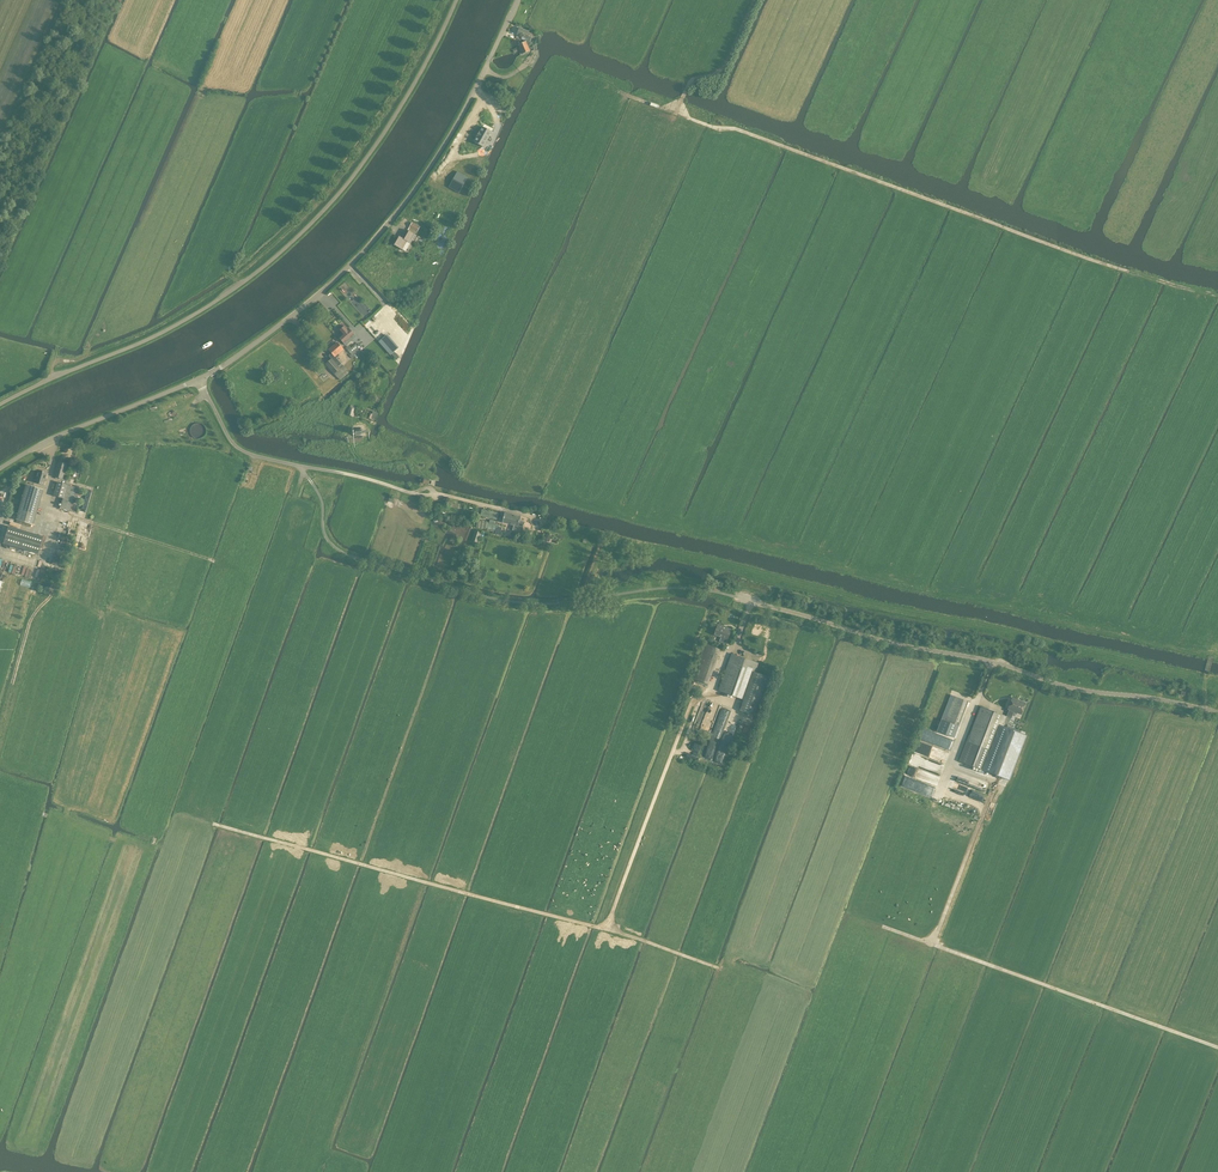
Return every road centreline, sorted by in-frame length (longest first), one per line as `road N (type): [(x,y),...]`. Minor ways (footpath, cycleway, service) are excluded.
road 1 (track): [(1217,679),(1204,692),(1186,670),(608,534),(589,600)]
road 2 (unclassified): [(0,405),(166,330),(302,236),(376,148),(456,0)]
road 3 (track): [(1217,1047),(934,945),(982,817),(942,791),(991,661)]
road 4 (track): [(1128,272),(677,112),(694,80),(726,64),(754,0)]
road 5 (unclassified): [(199,379),(290,320),(378,237),(446,142),(518,0)]
road 6 (track): [(713,961),(228,826)]
road 7 (unclassified): [(1217,712),(1070,688),(751,600)]
road 8 (track): [(614,934),(689,735),(751,600)]
road 9 (unclassified): [(0,469),(199,379)]
road 10 (unclassified): [(300,467),(234,445),(199,379)]

